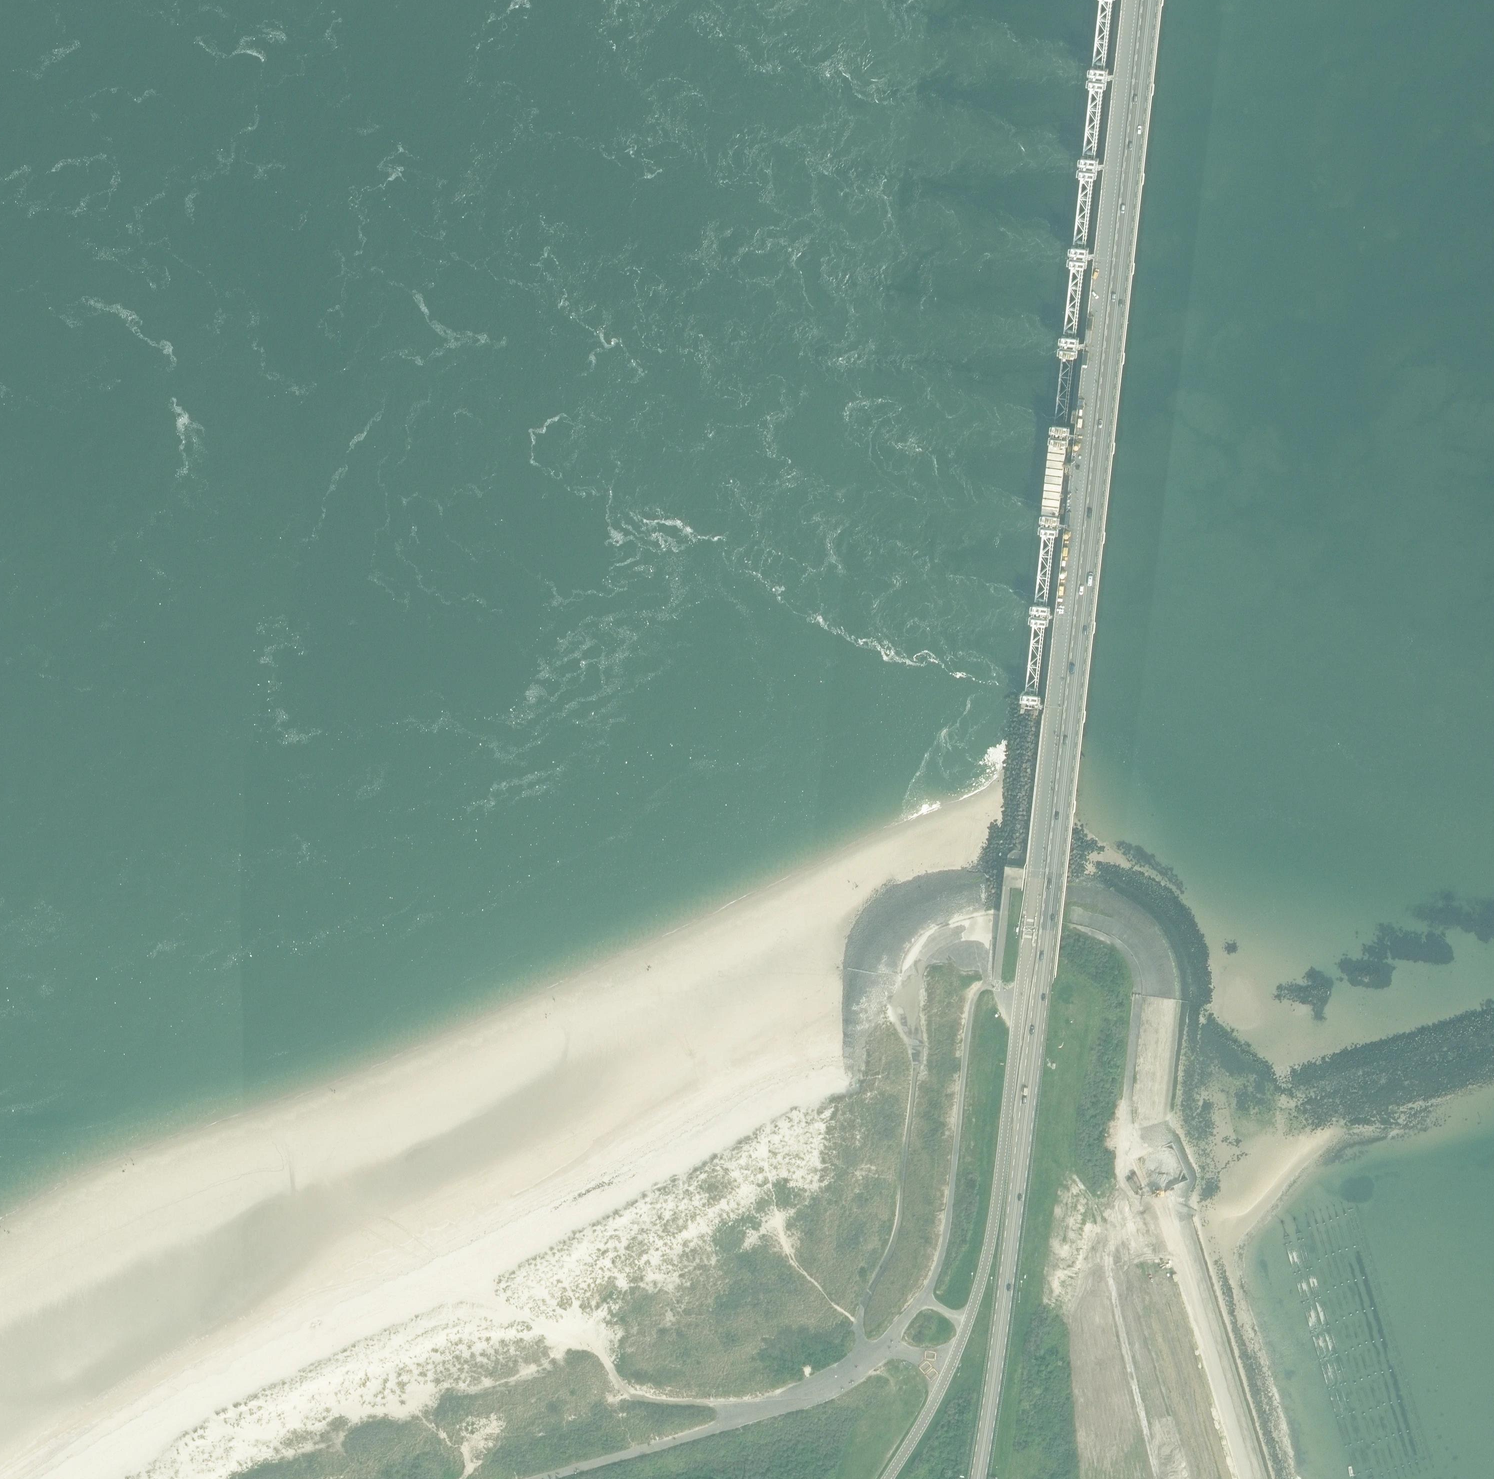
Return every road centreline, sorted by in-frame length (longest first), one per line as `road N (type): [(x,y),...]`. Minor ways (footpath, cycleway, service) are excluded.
road 1 (primary): [(976,1478),(1054,874),(1150,0)]
road 2 (unclassified): [(968,1321),(987,1259),(1035,885),(1130,0)]
road 3 (unclassified): [(541,1478),(804,1398),(885,1346)]
road 4 (unclassified): [(888,1478),(951,1366)]

